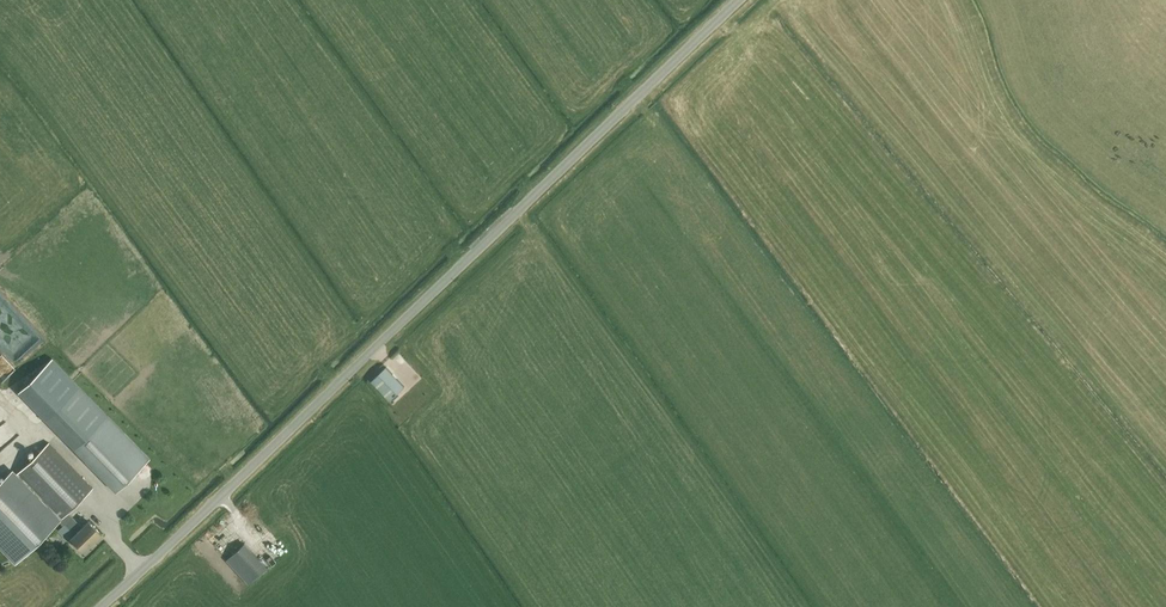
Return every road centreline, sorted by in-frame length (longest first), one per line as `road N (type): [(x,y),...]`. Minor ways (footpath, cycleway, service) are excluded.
road 1 (unclassified): [(92,606),(740,0)]

